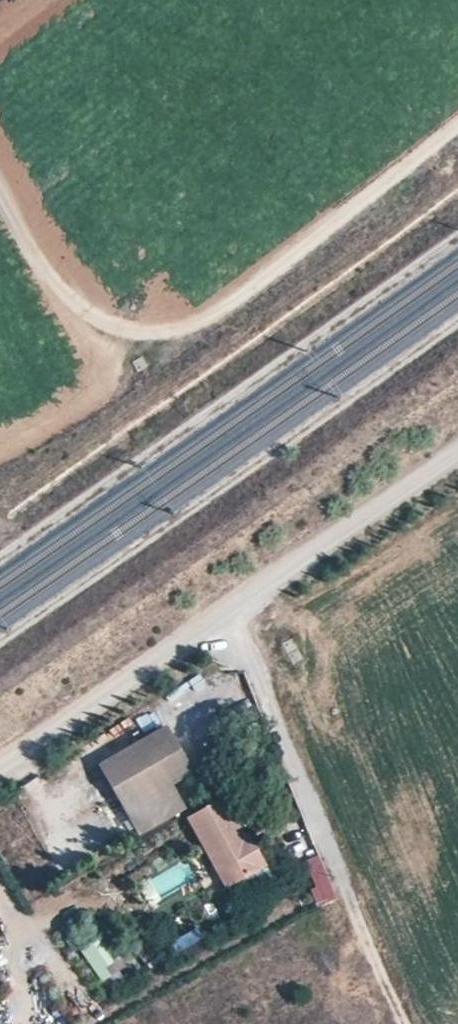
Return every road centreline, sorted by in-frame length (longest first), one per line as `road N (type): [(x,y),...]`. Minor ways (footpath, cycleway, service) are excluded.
road 1 (track): [(457,109),(165,331),(63,303),(0,179)]
road 2 (track): [(457,453),(0,770)]
road 3 (track): [(405,1023),(230,616)]

